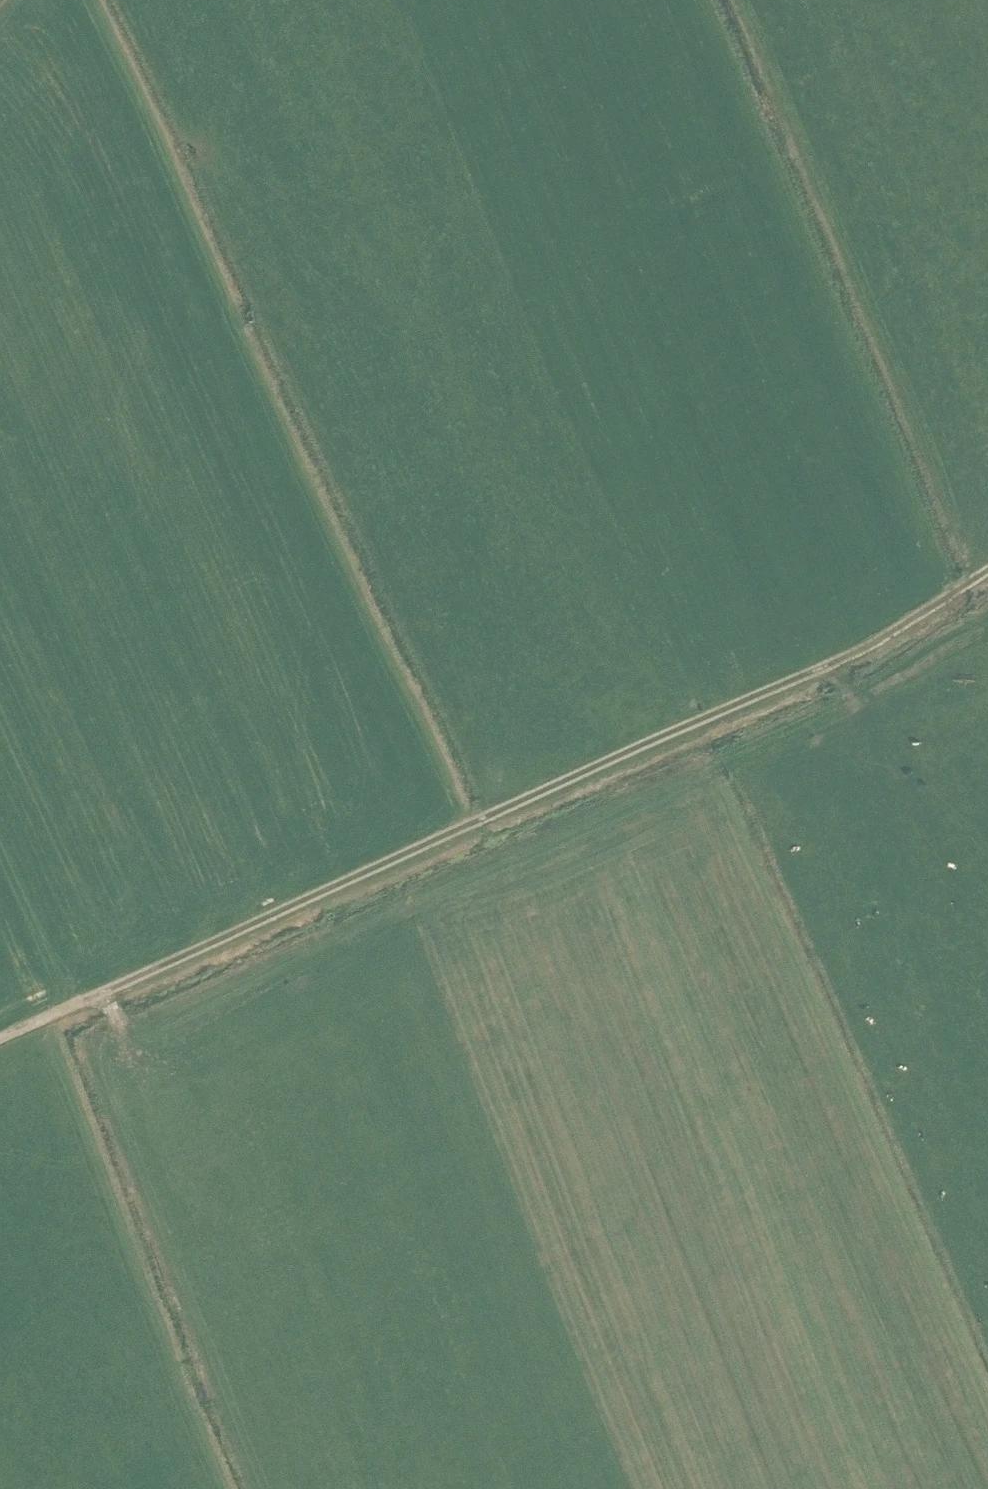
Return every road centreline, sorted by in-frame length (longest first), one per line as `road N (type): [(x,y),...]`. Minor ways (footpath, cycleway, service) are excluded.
road 1 (track): [(95,1003),(838,666),(987,574)]

